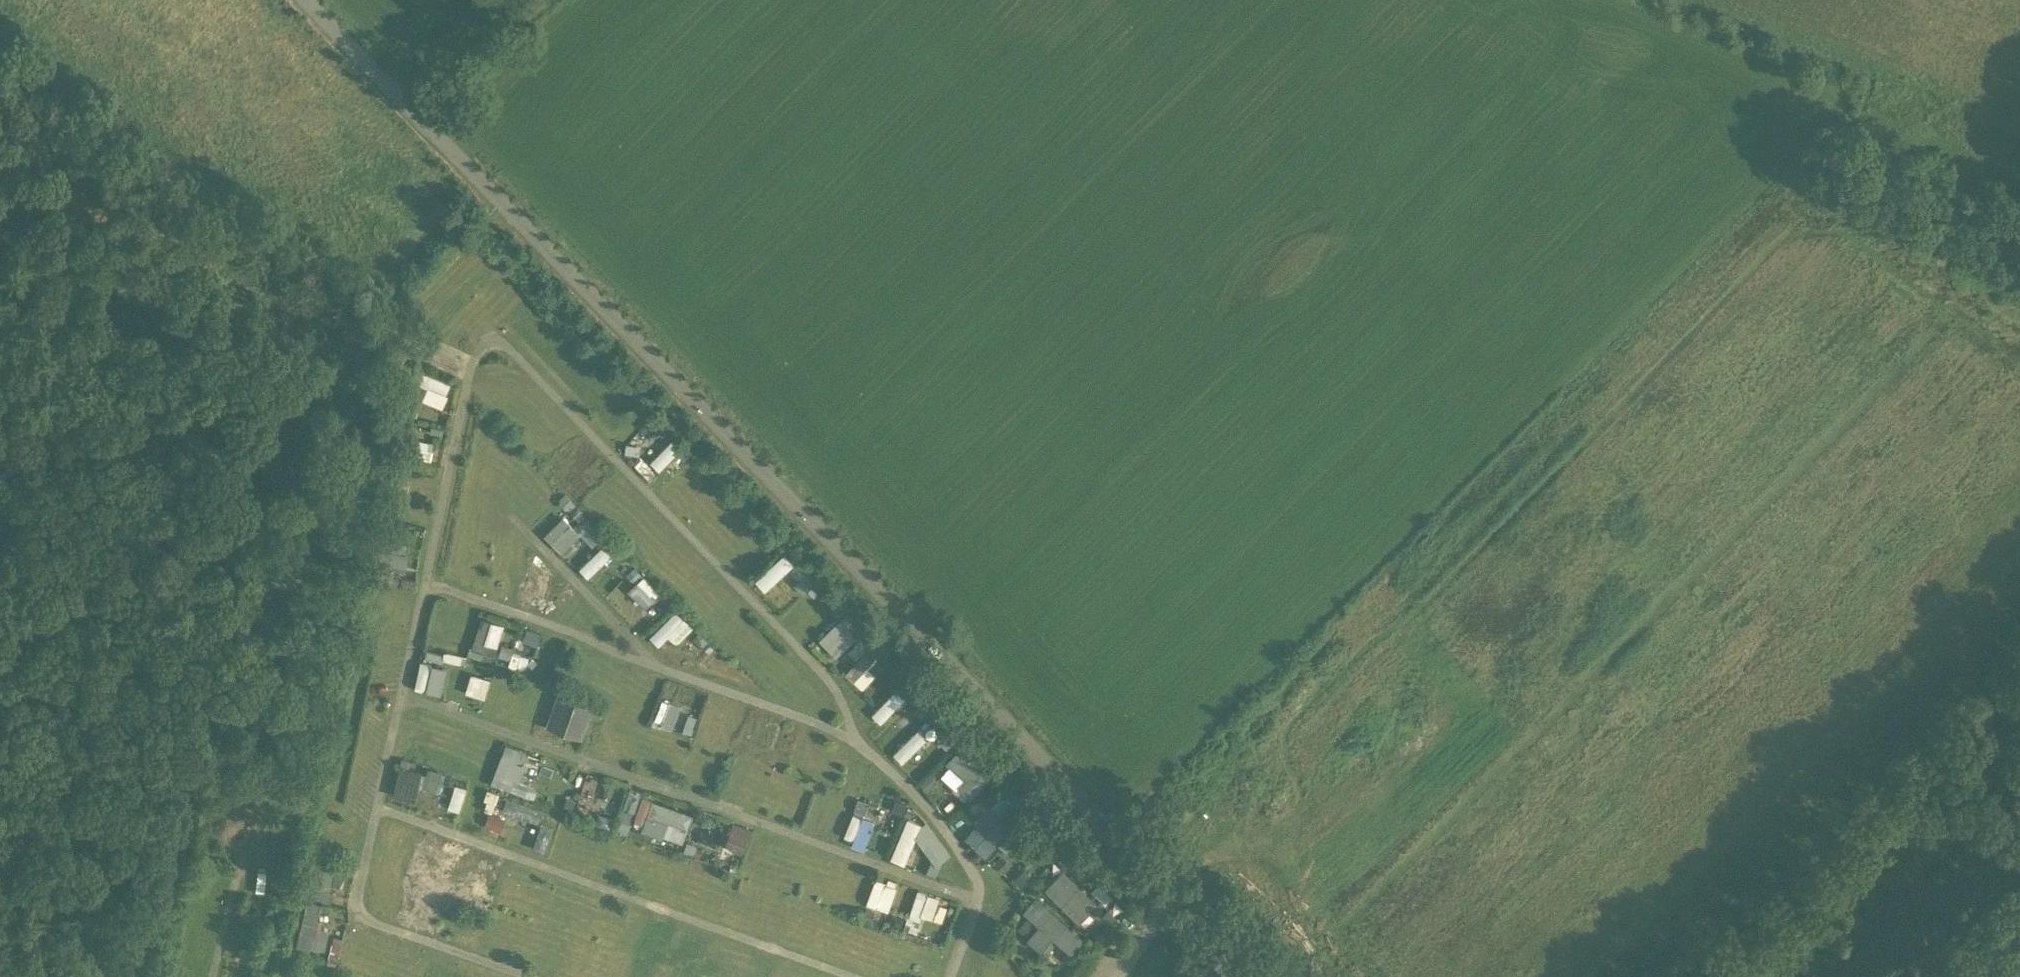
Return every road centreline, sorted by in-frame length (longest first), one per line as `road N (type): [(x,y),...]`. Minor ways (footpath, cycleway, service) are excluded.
road 1 (tertiary): [(1248,976),(310,0)]

